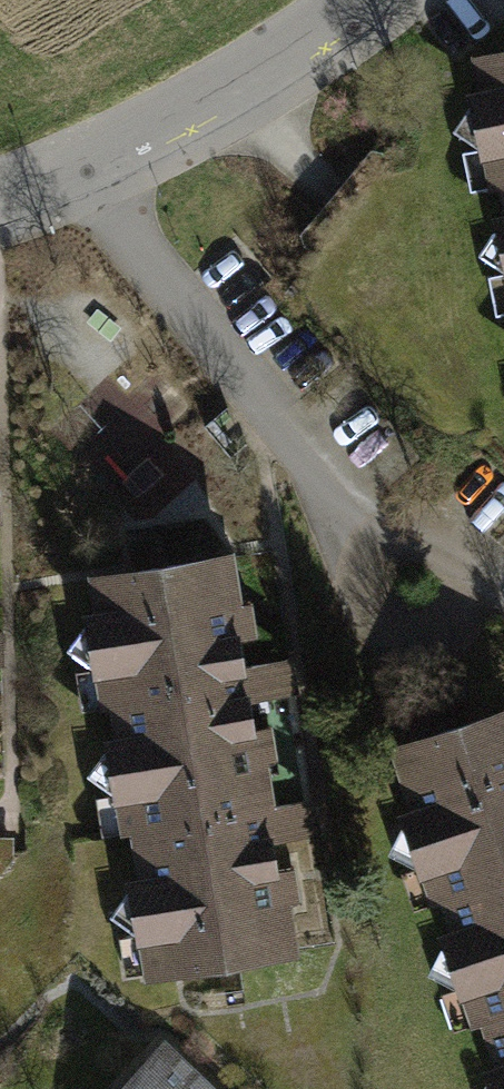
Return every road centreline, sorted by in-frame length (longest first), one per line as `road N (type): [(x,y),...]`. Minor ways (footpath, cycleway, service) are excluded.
road 1 (residential): [(71,163),(308,458),(503,588)]
road 2 (residential): [(71,163),(208,97),(358,0)]

